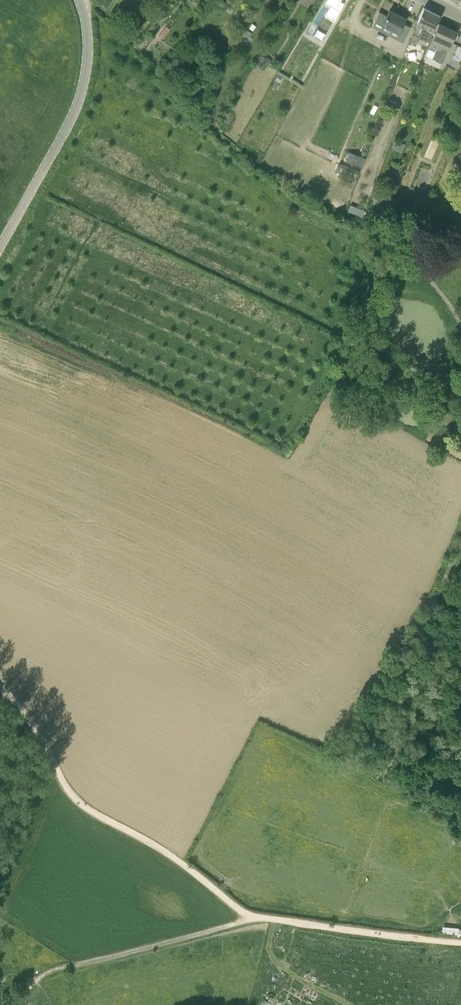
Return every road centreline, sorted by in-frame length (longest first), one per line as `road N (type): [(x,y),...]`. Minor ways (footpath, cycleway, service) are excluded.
road 1 (unclassified): [(0,248),(79,98),(87,43),(79,0)]
road 2 (track): [(251,919),(460,942)]

